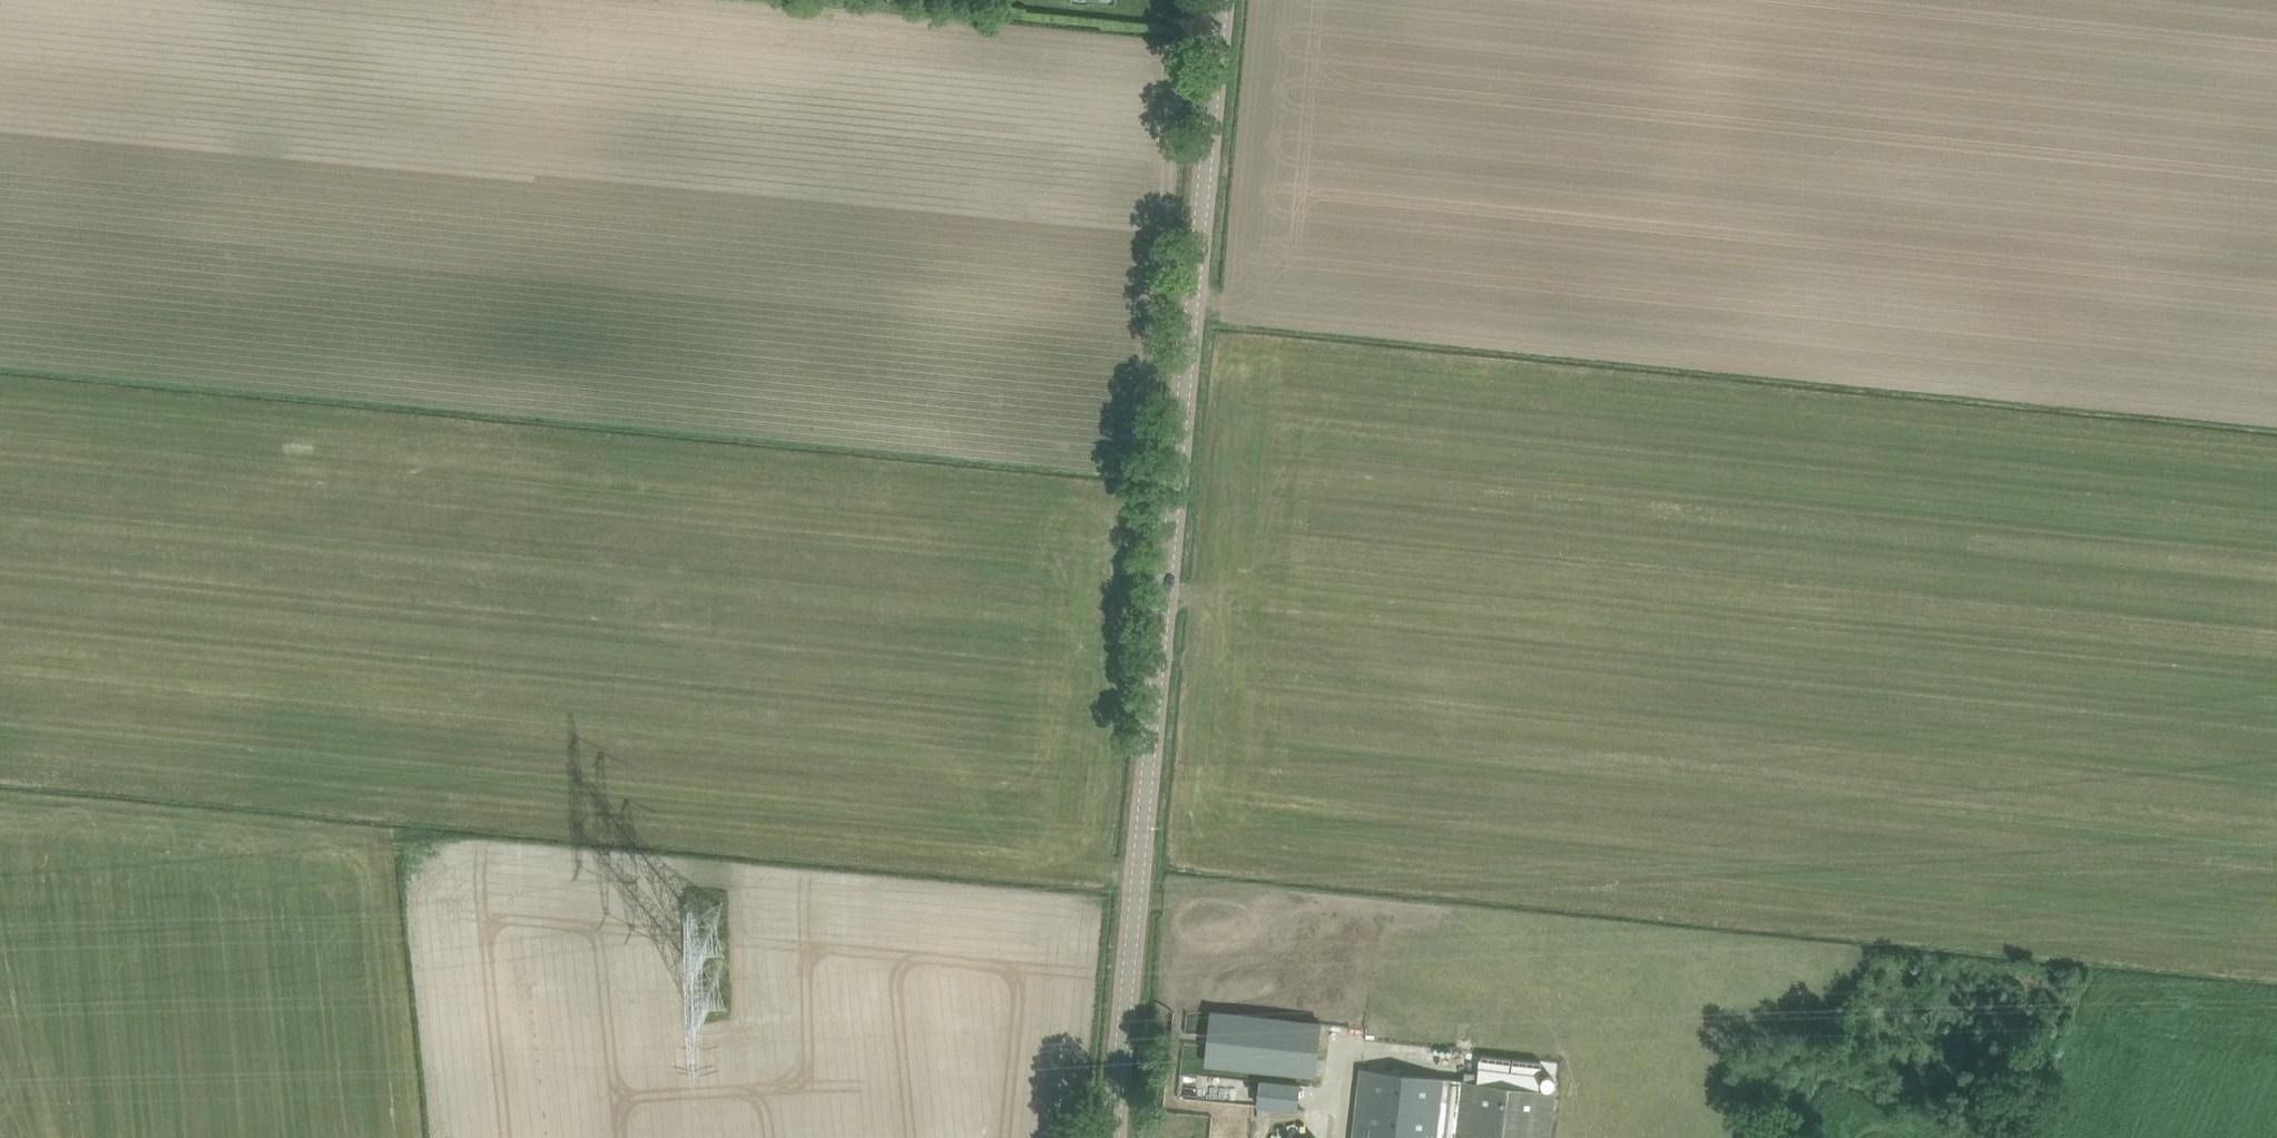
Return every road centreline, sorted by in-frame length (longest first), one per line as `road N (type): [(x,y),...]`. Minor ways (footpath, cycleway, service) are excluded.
road 1 (tertiary): [(1102,1137),(1218,0)]

